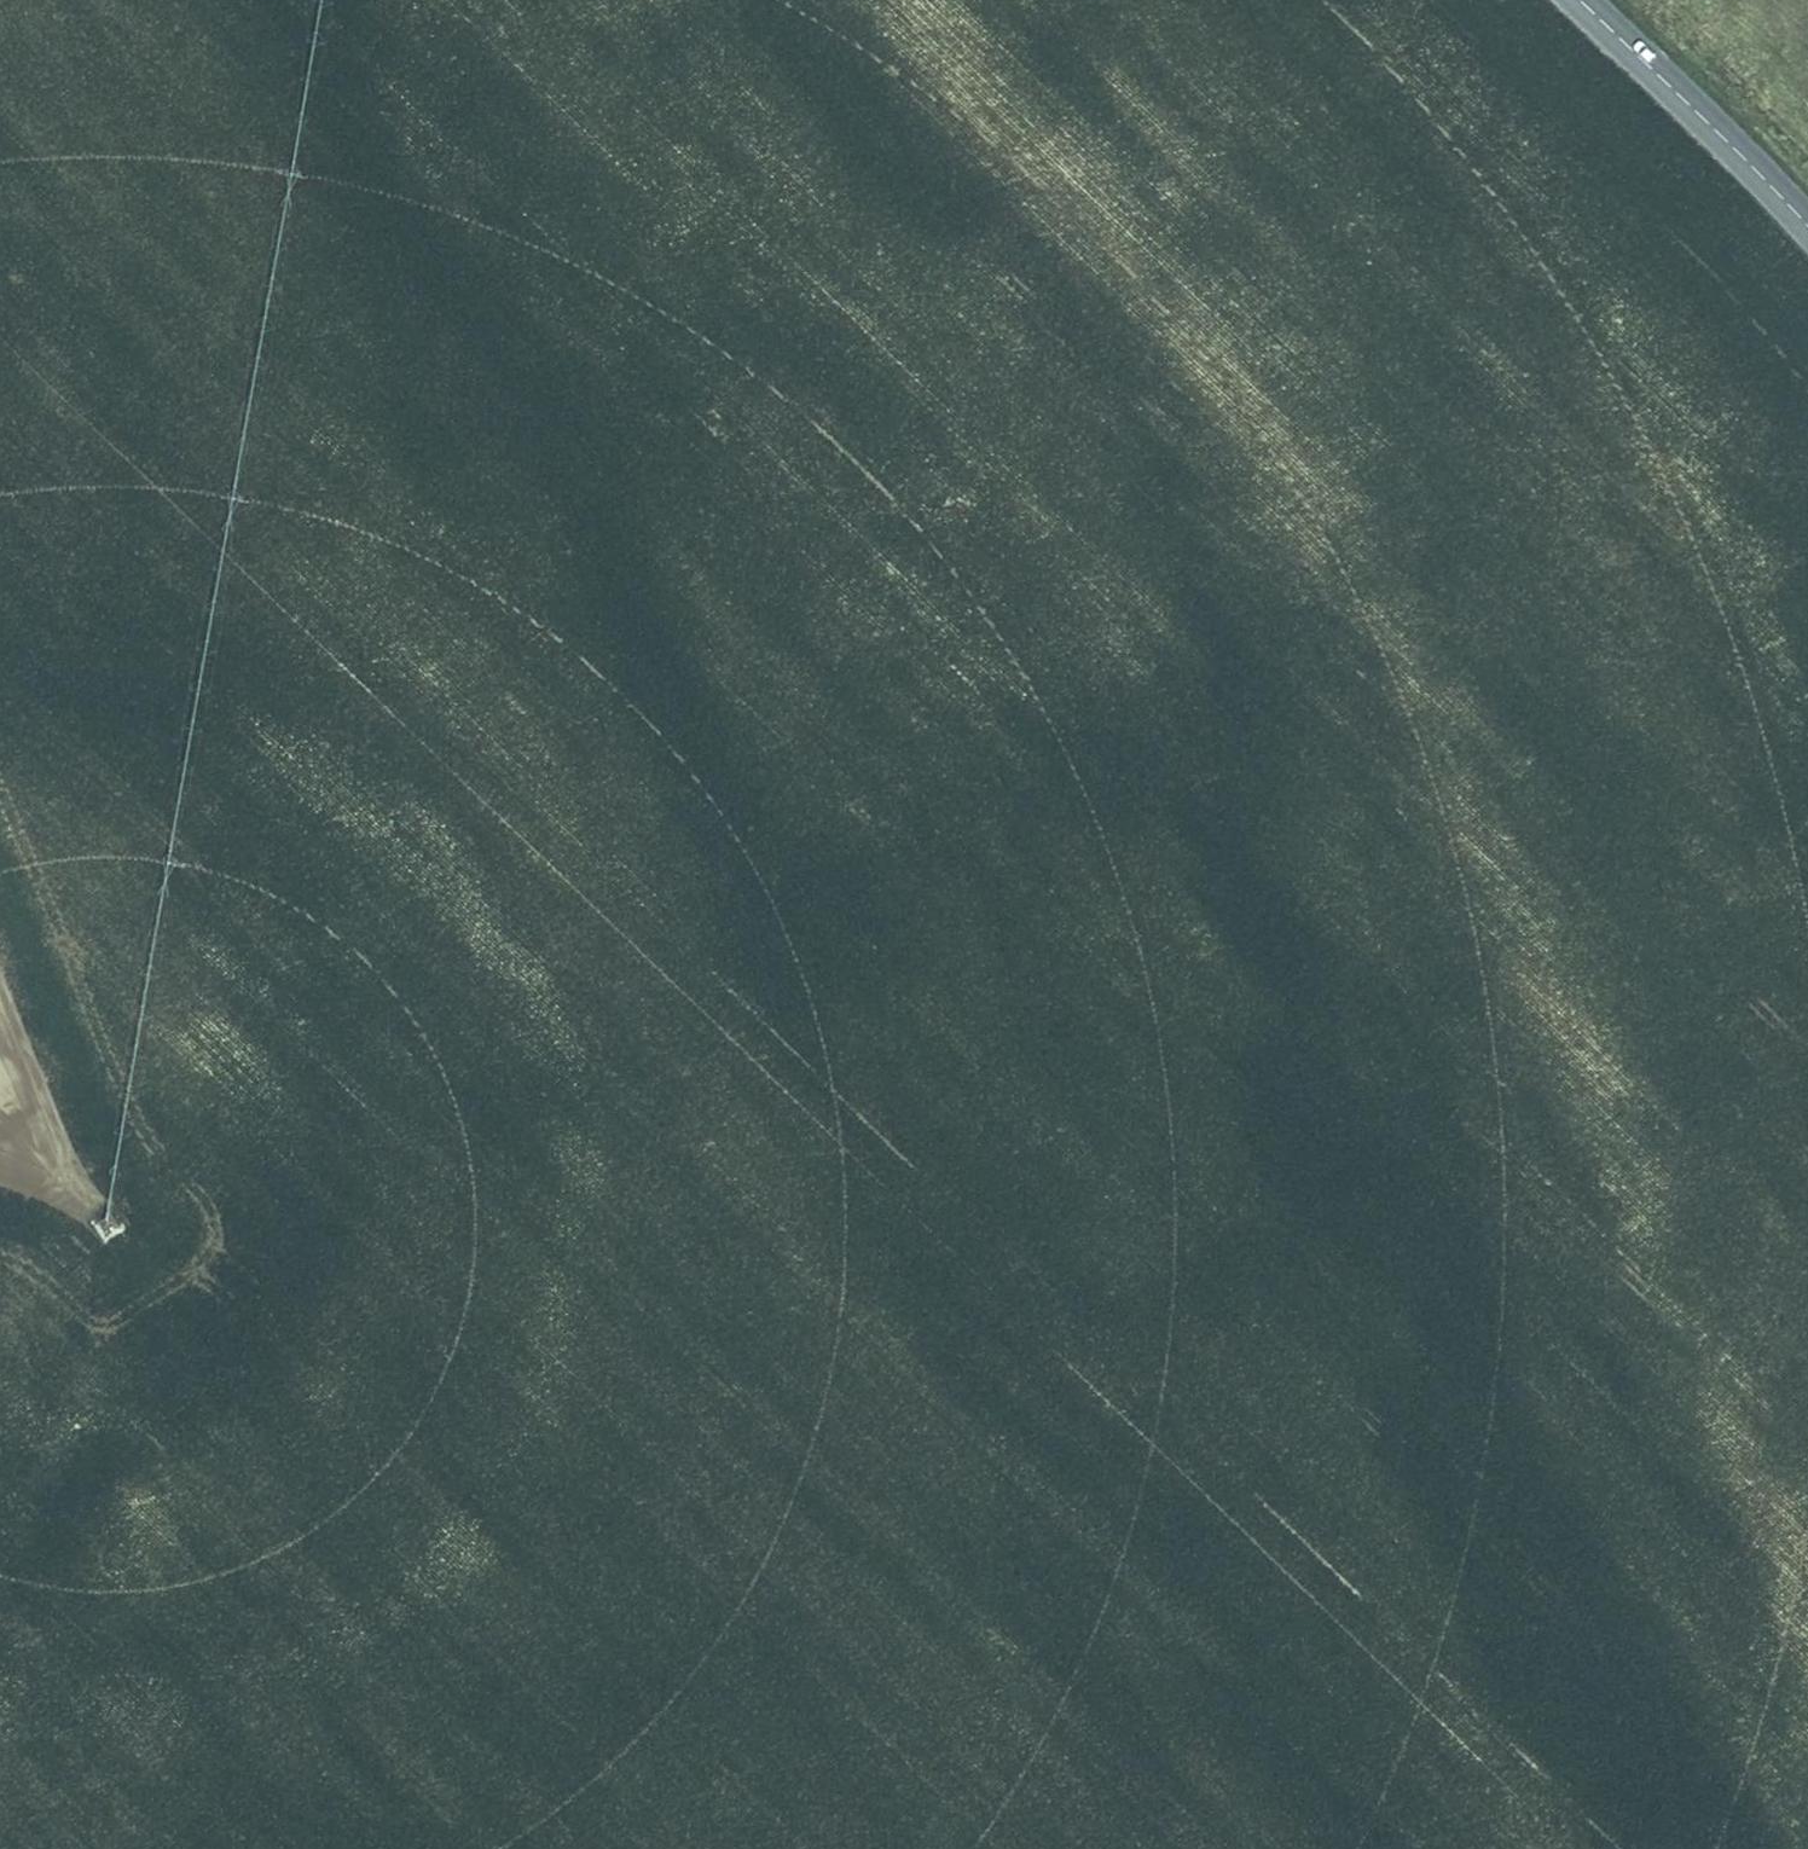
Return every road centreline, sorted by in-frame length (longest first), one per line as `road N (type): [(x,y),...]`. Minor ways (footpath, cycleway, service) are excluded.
road 1 (track): [(412,1848),(125,1272)]
road 2 (tertiary): [(1579,0),(1807,224)]

